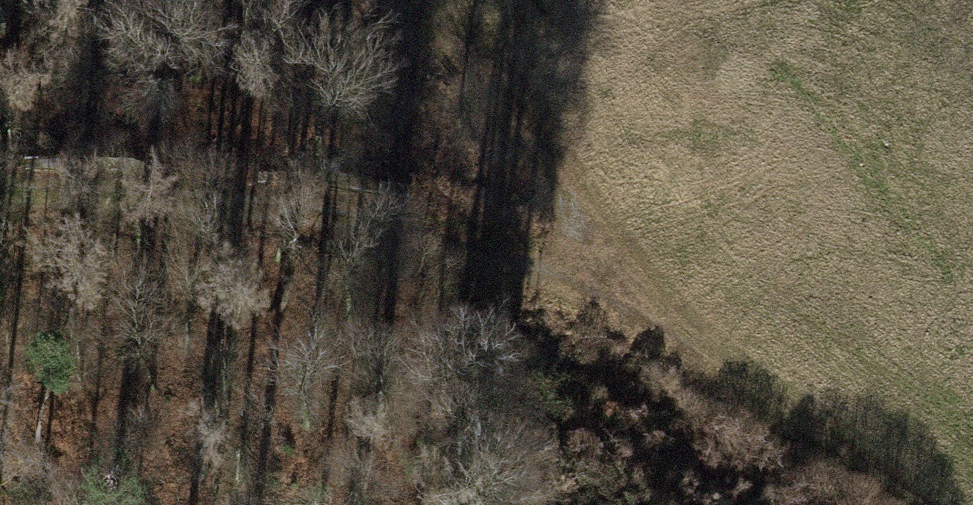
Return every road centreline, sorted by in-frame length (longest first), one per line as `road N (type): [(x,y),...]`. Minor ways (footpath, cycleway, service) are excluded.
road 1 (track): [(0,191),(307,199),(450,232),(707,368),(912,504)]
road 2 (track): [(414,0),(539,162),(586,301)]

